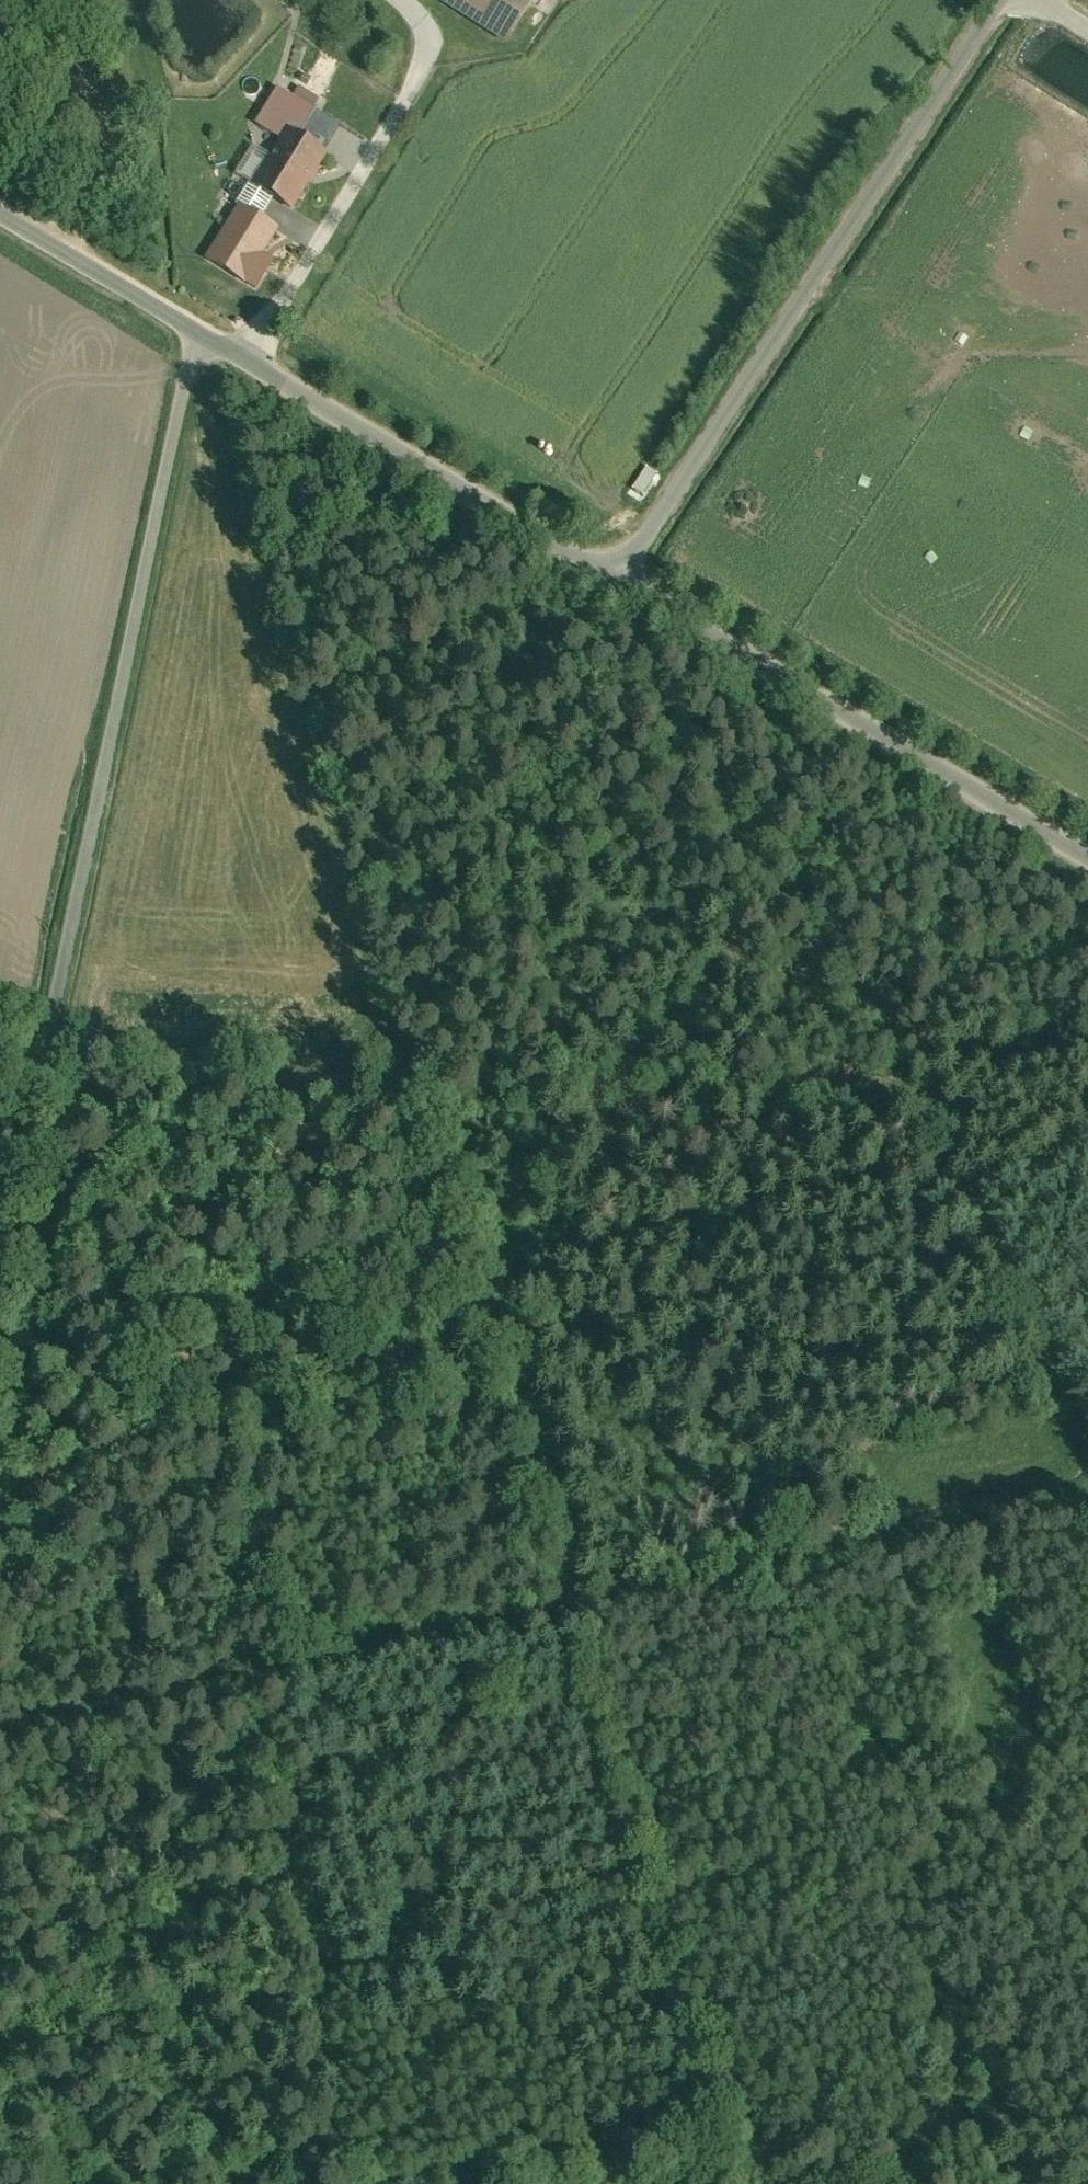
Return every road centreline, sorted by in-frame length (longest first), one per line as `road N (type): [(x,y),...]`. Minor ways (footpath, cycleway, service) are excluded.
road 1 (unclassified): [(199,339),(0,1289)]
road 2 (unclassified): [(1006,0),(618,588)]
road 3 (unclassified): [(1087,862),(618,588)]
road 4 (unclassified): [(618,588),(199,339)]
road 5 (unclassified): [(199,339),(0,218)]

